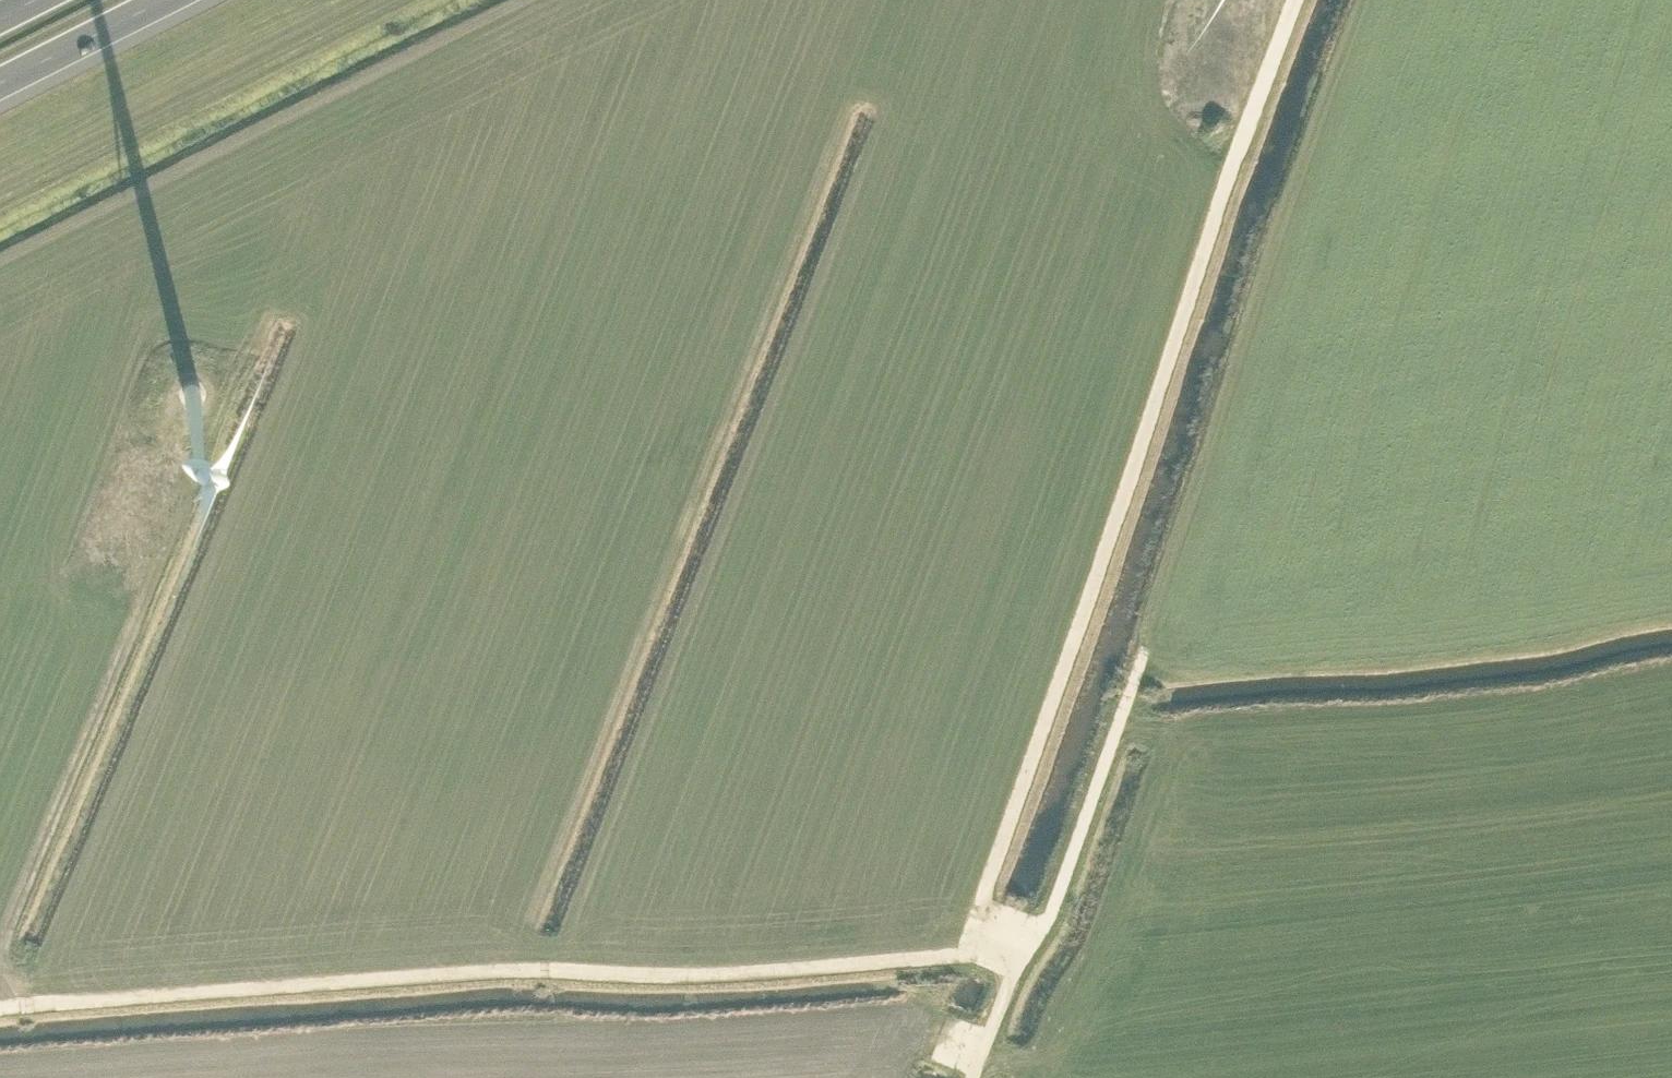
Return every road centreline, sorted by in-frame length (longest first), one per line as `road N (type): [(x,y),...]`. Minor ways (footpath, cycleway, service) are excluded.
road 1 (track): [(1015,961),(962,955),(649,975),(494,971),(0,1007)]
road 2 (track): [(962,955),(1294,0)]
road 3 (track): [(169,543),(11,925),(4,959),(24,1005)]
road 4 (track): [(971,1077),(1015,961),(1050,913),(1144,650)]
road 5 (motorway): [(0,77),(154,0)]

